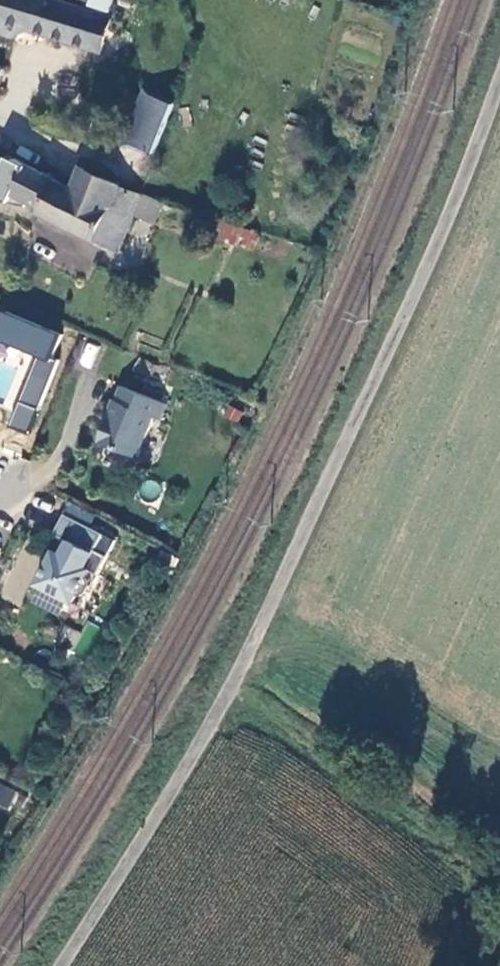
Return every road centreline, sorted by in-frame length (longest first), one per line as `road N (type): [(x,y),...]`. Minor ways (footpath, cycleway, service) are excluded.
road 1 (unclassified): [(63,965),(258,633),(441,234),(499,79)]

